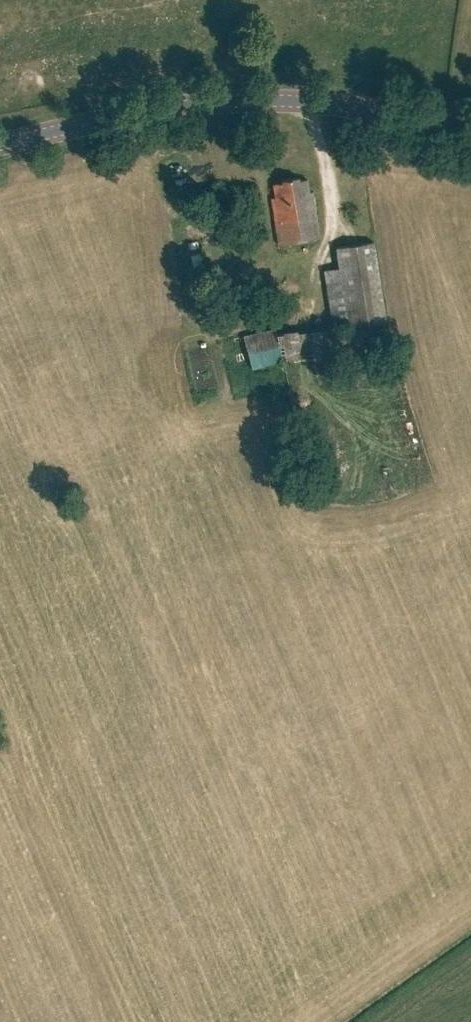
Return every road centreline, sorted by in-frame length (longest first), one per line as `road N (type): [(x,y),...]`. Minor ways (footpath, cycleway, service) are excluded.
road 1 (secondary): [(0,144),(143,111),(250,100),(470,124)]

